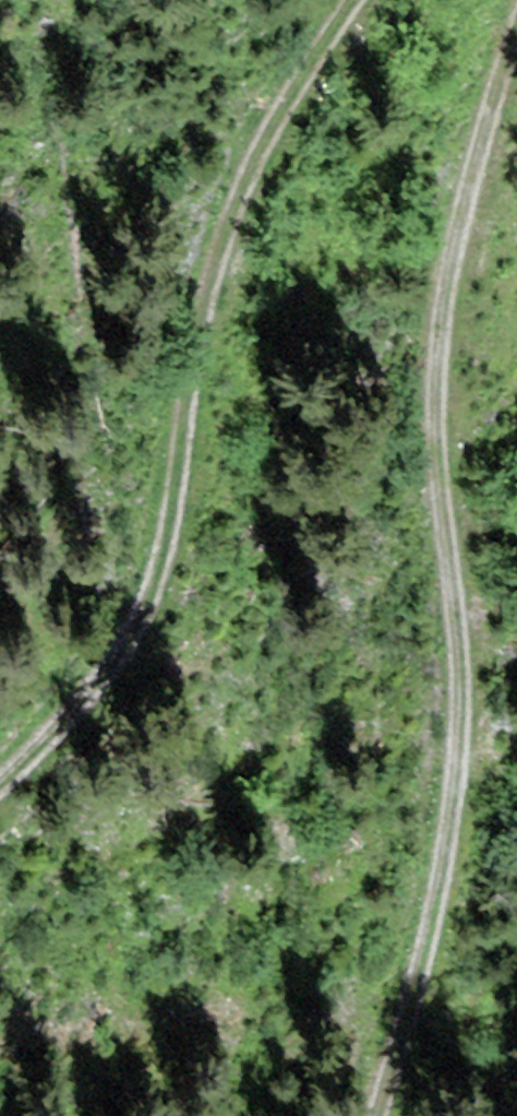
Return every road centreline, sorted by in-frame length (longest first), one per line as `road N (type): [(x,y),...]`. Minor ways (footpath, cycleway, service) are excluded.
road 1 (track): [(388,1115),(420,1008),(464,770),(441,418),(461,250),(516,39)]
road 2 (track): [(360,0),(283,117),(217,277),(168,583),(91,698),(0,787)]

